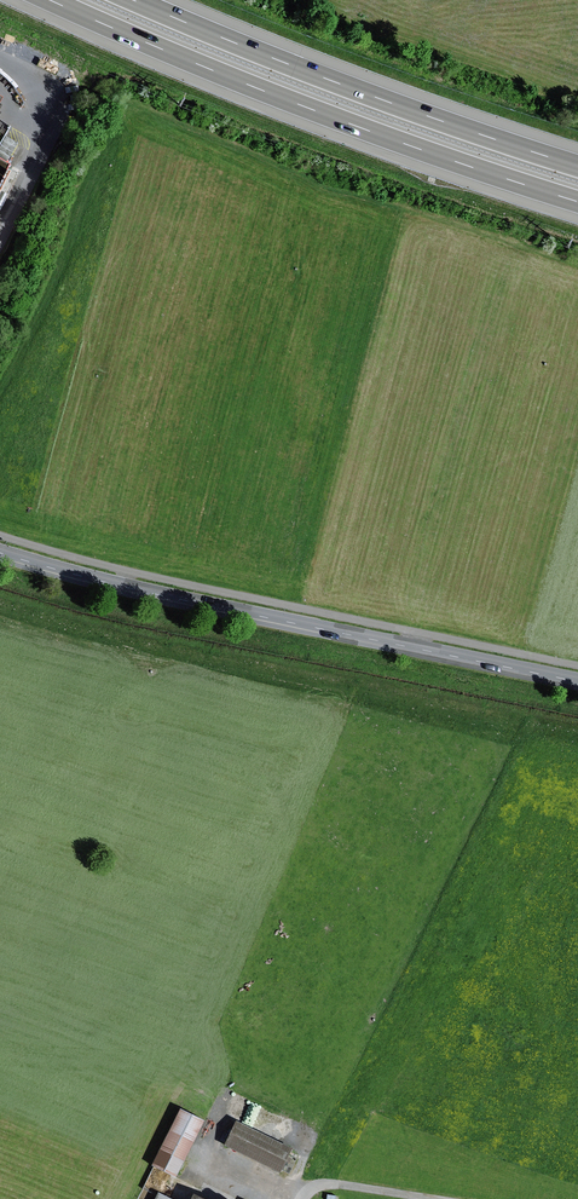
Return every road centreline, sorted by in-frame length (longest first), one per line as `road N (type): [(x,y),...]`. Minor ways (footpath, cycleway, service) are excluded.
road 1 (tertiary): [(0,552),(108,585),(577,681)]
road 2 (motorway): [(44,0),(335,121),(577,202)]
road 3 (motorway): [(577,167),(349,89),(132,0)]
road 4 (track): [(302,1198),(334,1183),(435,1198)]

